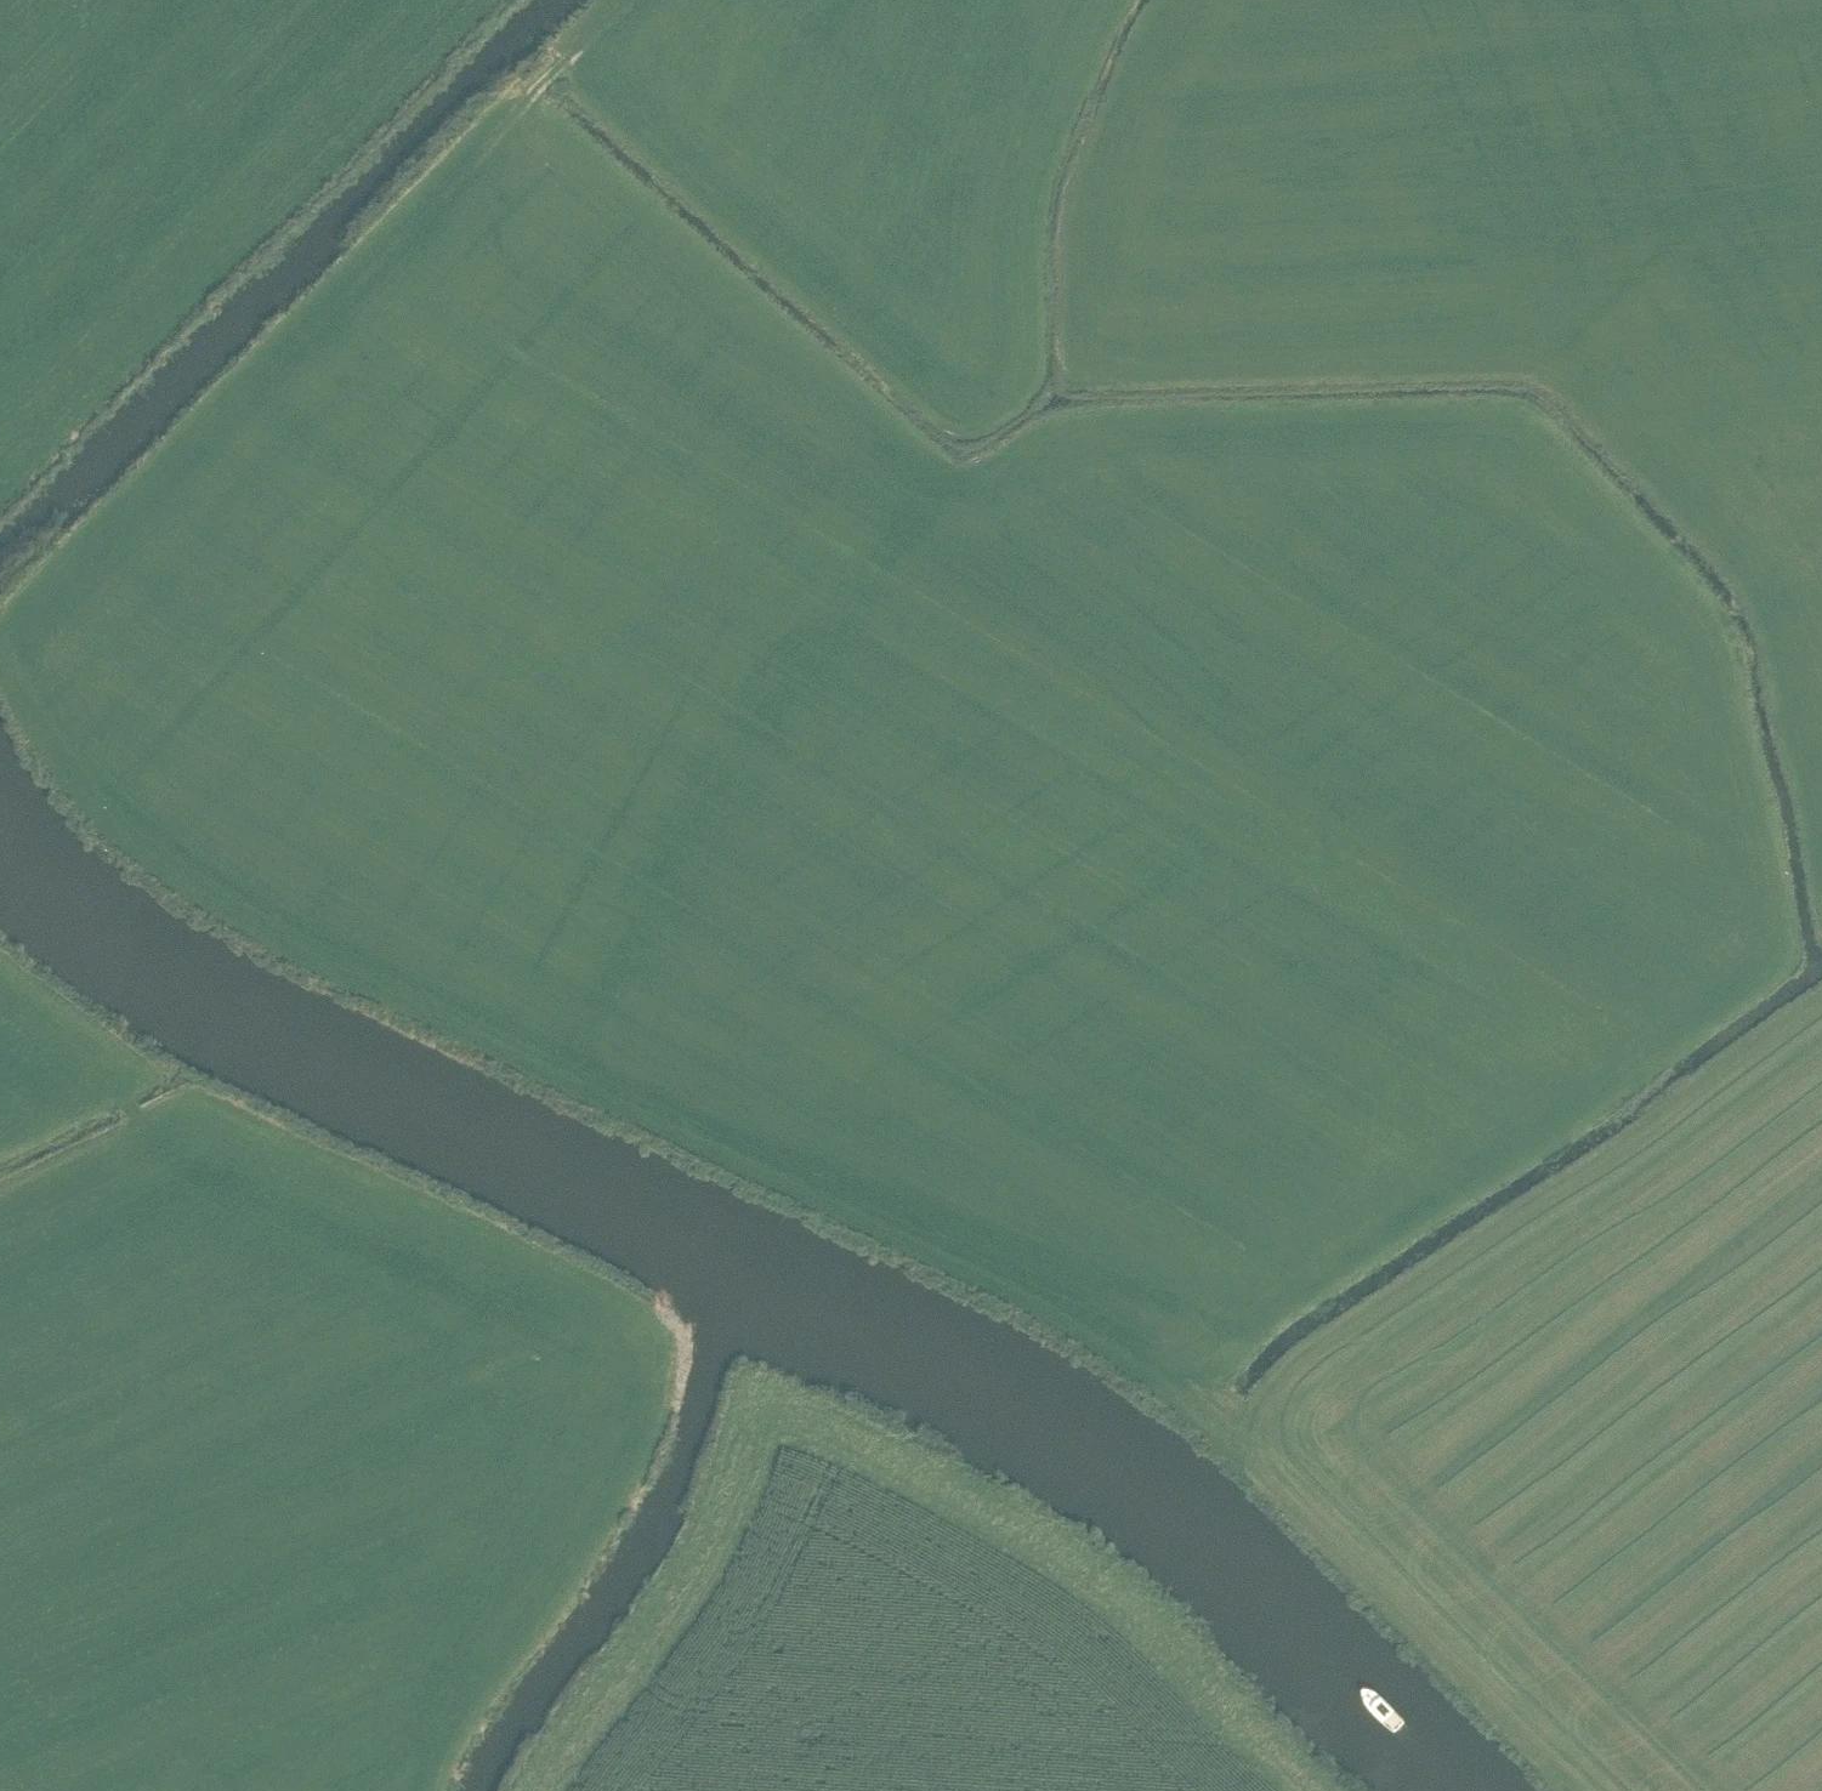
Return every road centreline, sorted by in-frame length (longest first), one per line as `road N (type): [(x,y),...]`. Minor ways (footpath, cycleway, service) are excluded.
road 1 (track): [(1581,1790),(1207,1409),(1199,1384)]

